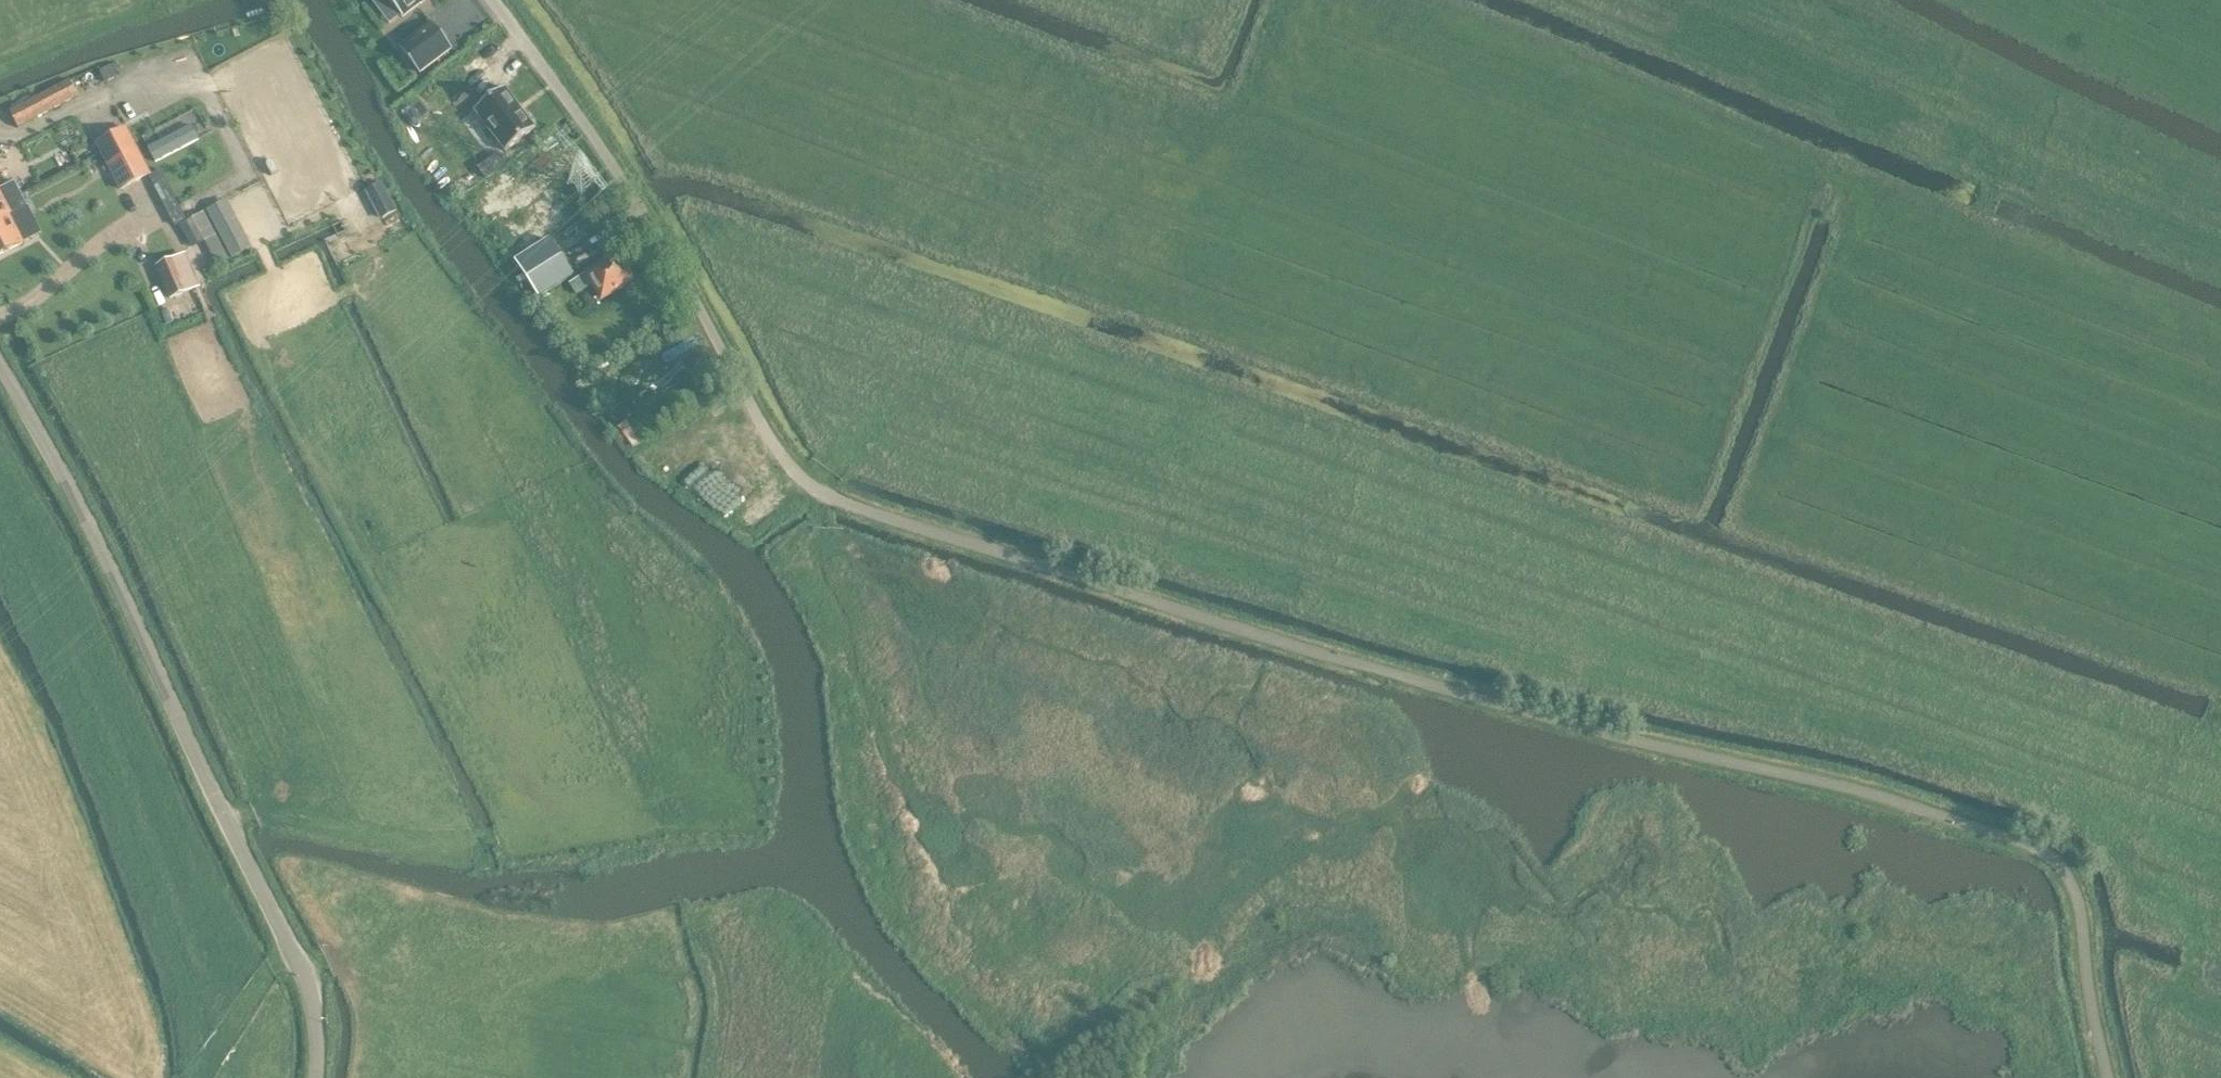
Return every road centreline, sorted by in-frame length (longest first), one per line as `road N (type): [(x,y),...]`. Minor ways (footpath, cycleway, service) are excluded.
road 1 (unclassified): [(317,1077),(303,971),(93,519),(0,356)]
road 2 (residential): [(729,364),(676,262),(490,0)]
road 3 (track): [(190,1077),(288,948)]

